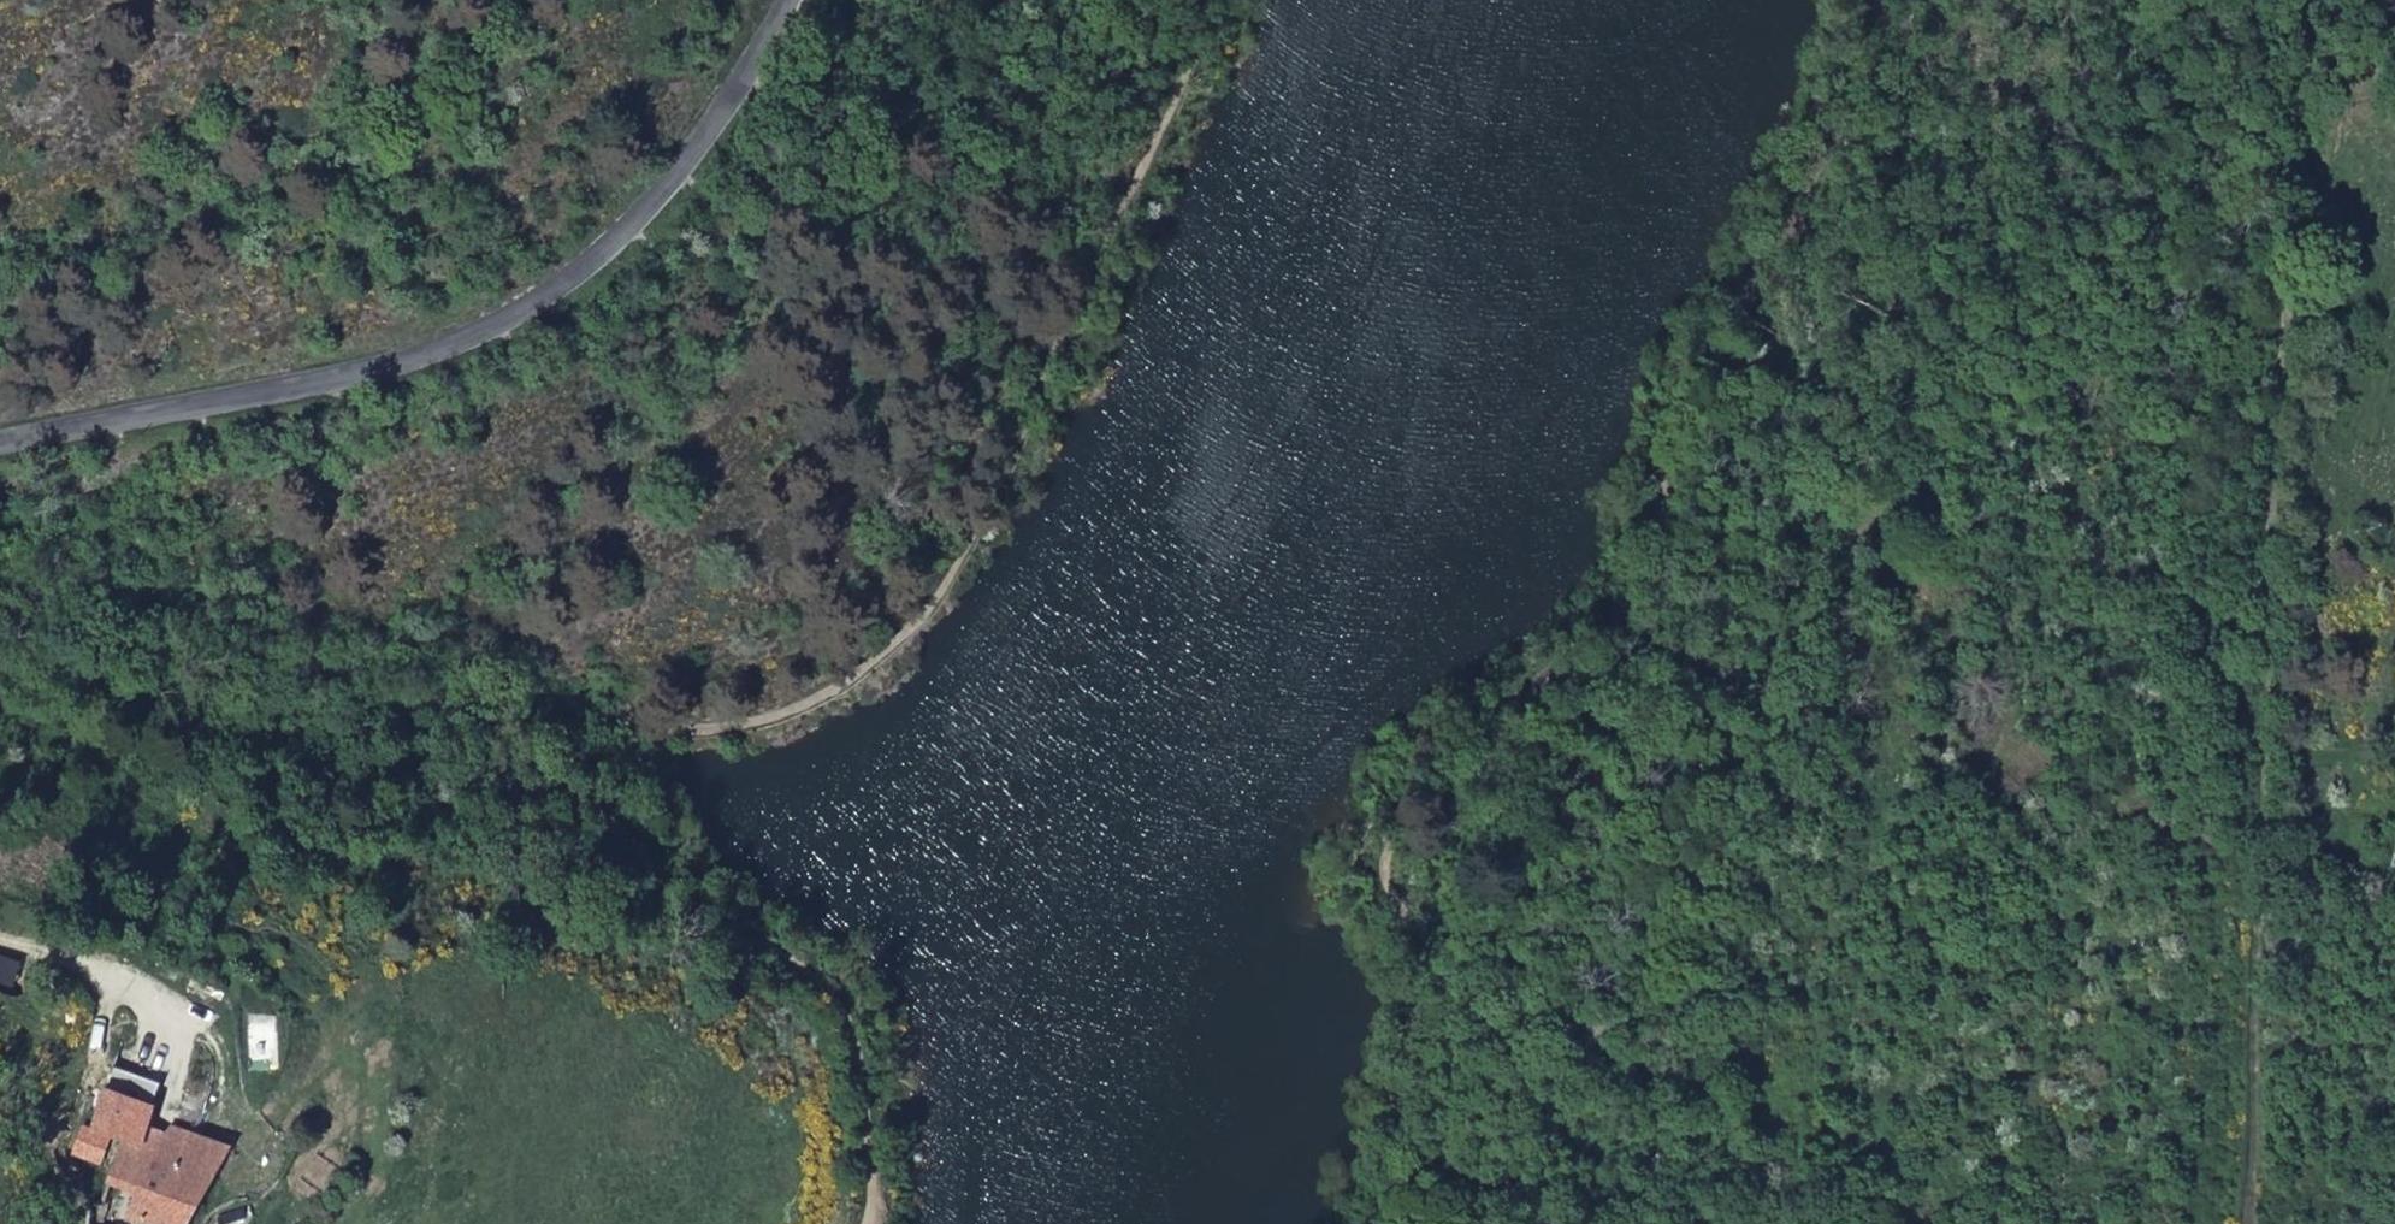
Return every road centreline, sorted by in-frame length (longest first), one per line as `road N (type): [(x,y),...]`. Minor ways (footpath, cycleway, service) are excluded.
road 1 (track): [(2266,1223),(2272,1192),(2249,1059),(2241,423),(2286,0)]
road 2 (secondary): [(786,0),(722,116),(660,196),(531,304),(434,348),(318,379),(0,442)]

